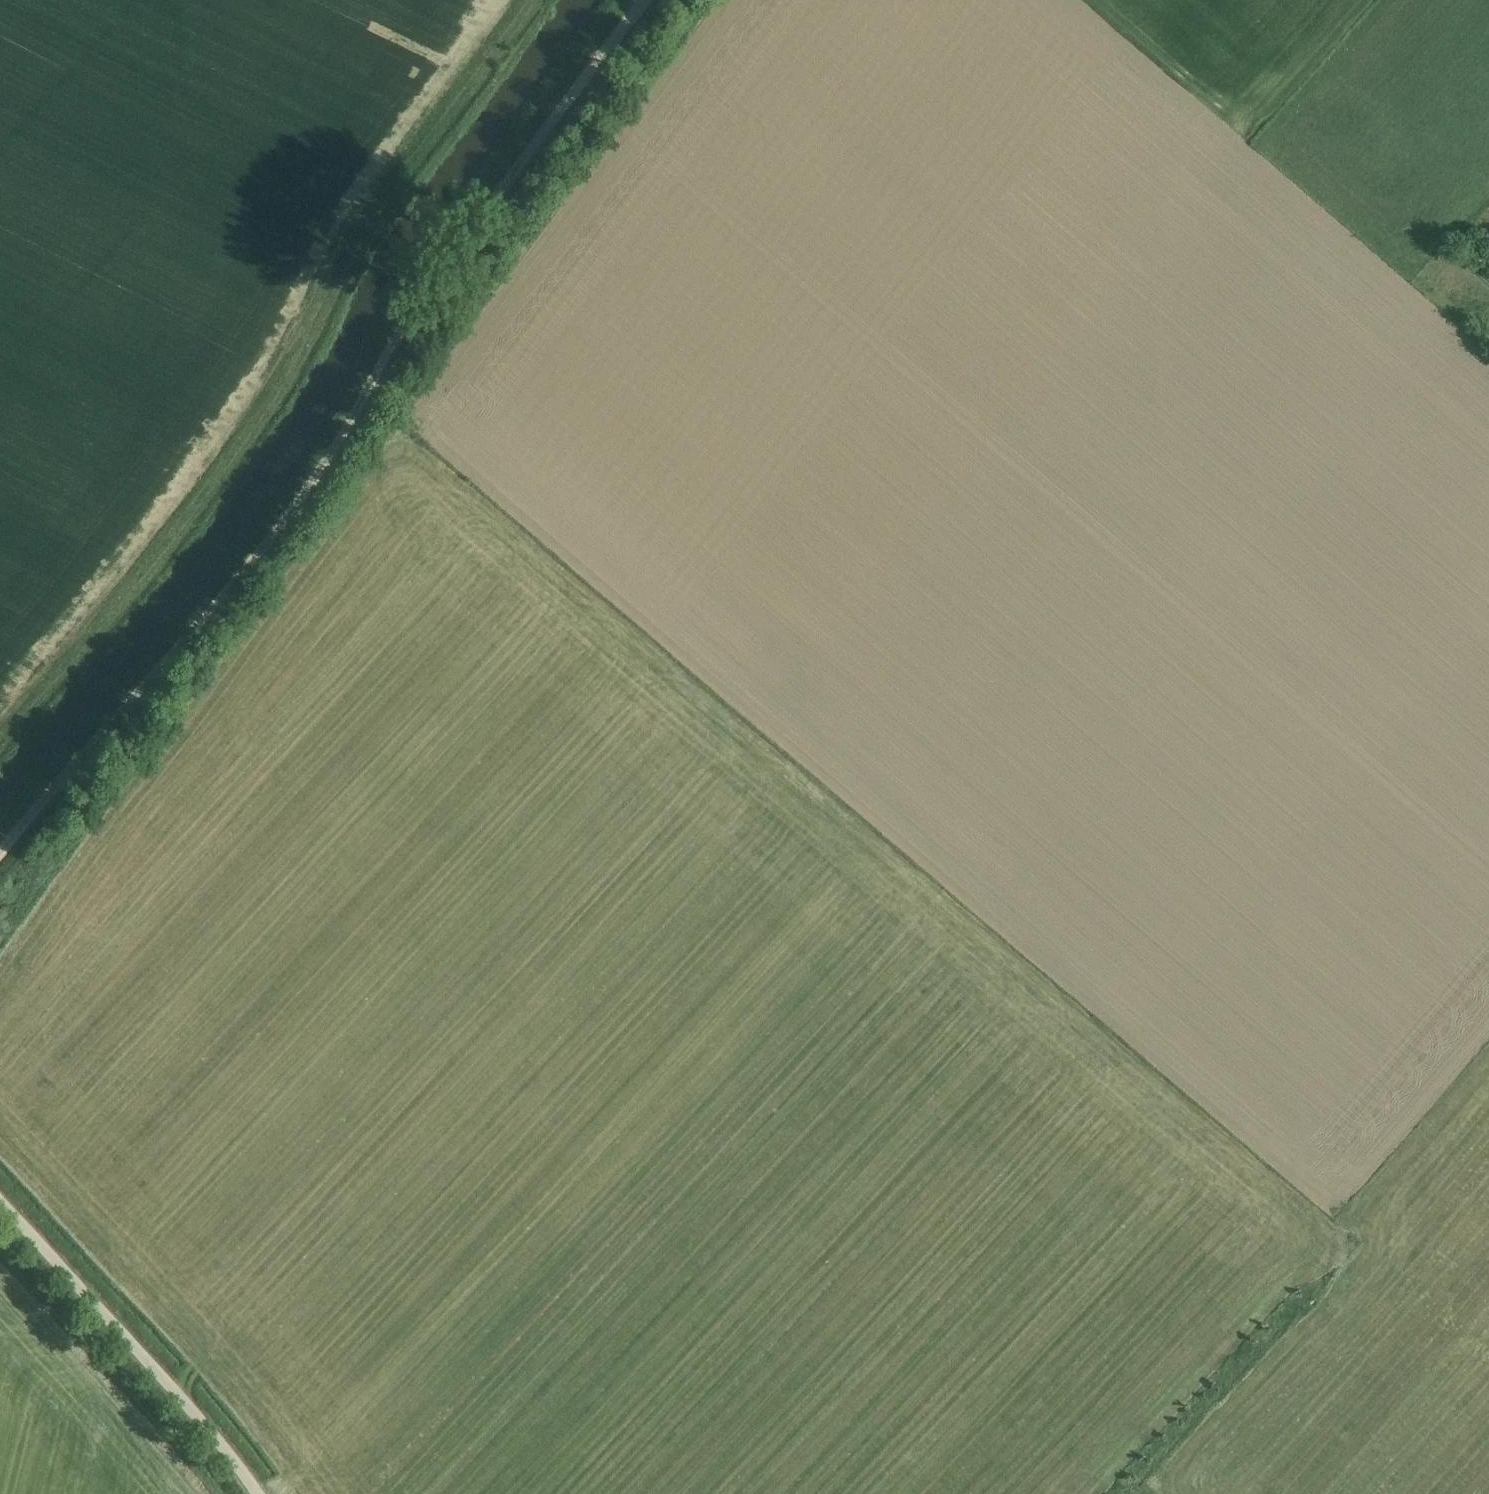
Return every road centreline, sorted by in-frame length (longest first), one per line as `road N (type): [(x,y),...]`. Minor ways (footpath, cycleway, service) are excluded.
road 1 (track): [(620,0),(400,318),(295,505),(193,616),(0,864)]
road 2 (unclassified): [(258,1493),(0,1200)]

